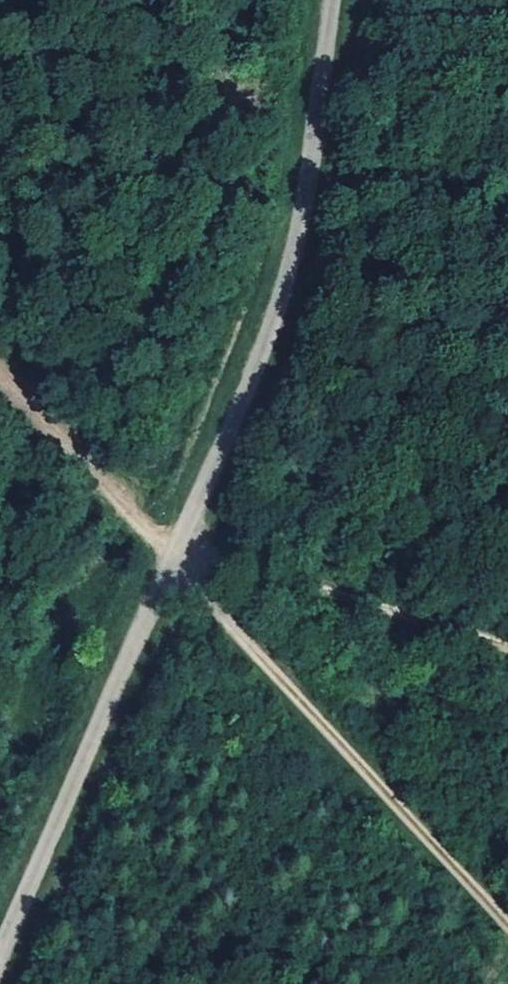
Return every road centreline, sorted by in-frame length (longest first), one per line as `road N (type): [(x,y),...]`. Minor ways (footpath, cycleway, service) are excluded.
road 1 (unclassified): [(335,0),(287,282),(199,547),(175,565),(0,960)]
road 2 (track): [(507,916),(0,383)]
road 3 (track): [(199,547),(507,648)]

